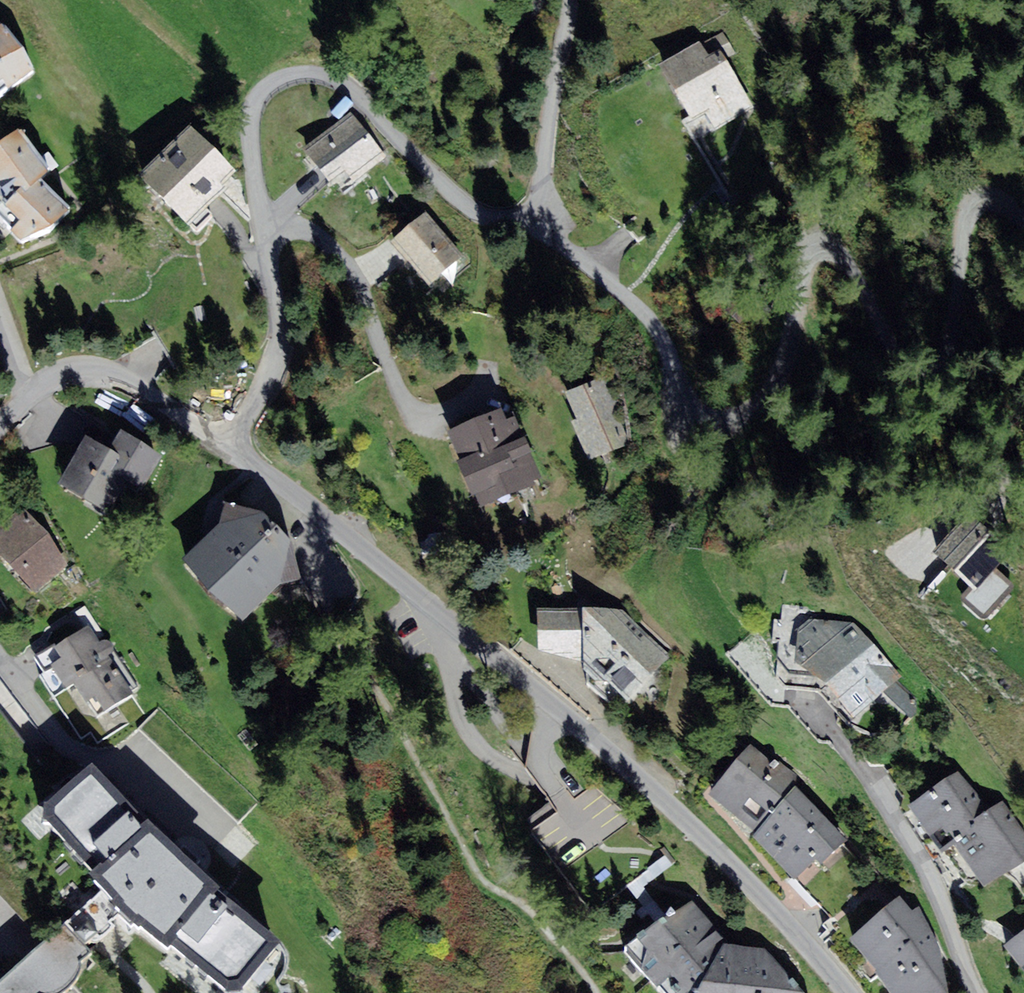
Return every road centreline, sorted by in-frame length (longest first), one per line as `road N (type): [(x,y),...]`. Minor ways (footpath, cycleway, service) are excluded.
road 1 (track): [(1023,219),(995,193),(973,202),(963,221),(947,356),(919,373),(905,362),(842,246),(816,238),(773,392),(751,419),(735,424),(694,407),(649,310),(536,220)]
road 2 (residential): [(570,0),(536,220),(475,213),(340,82),(304,74),(261,93),(249,136),(280,344),(269,382),(231,436)]
road 3 (residential): [(231,436),(255,466),(583,726),(740,874),(846,992)]
road 4 (residential): [(231,436),(117,374),(88,369),(53,379),(0,421)]

